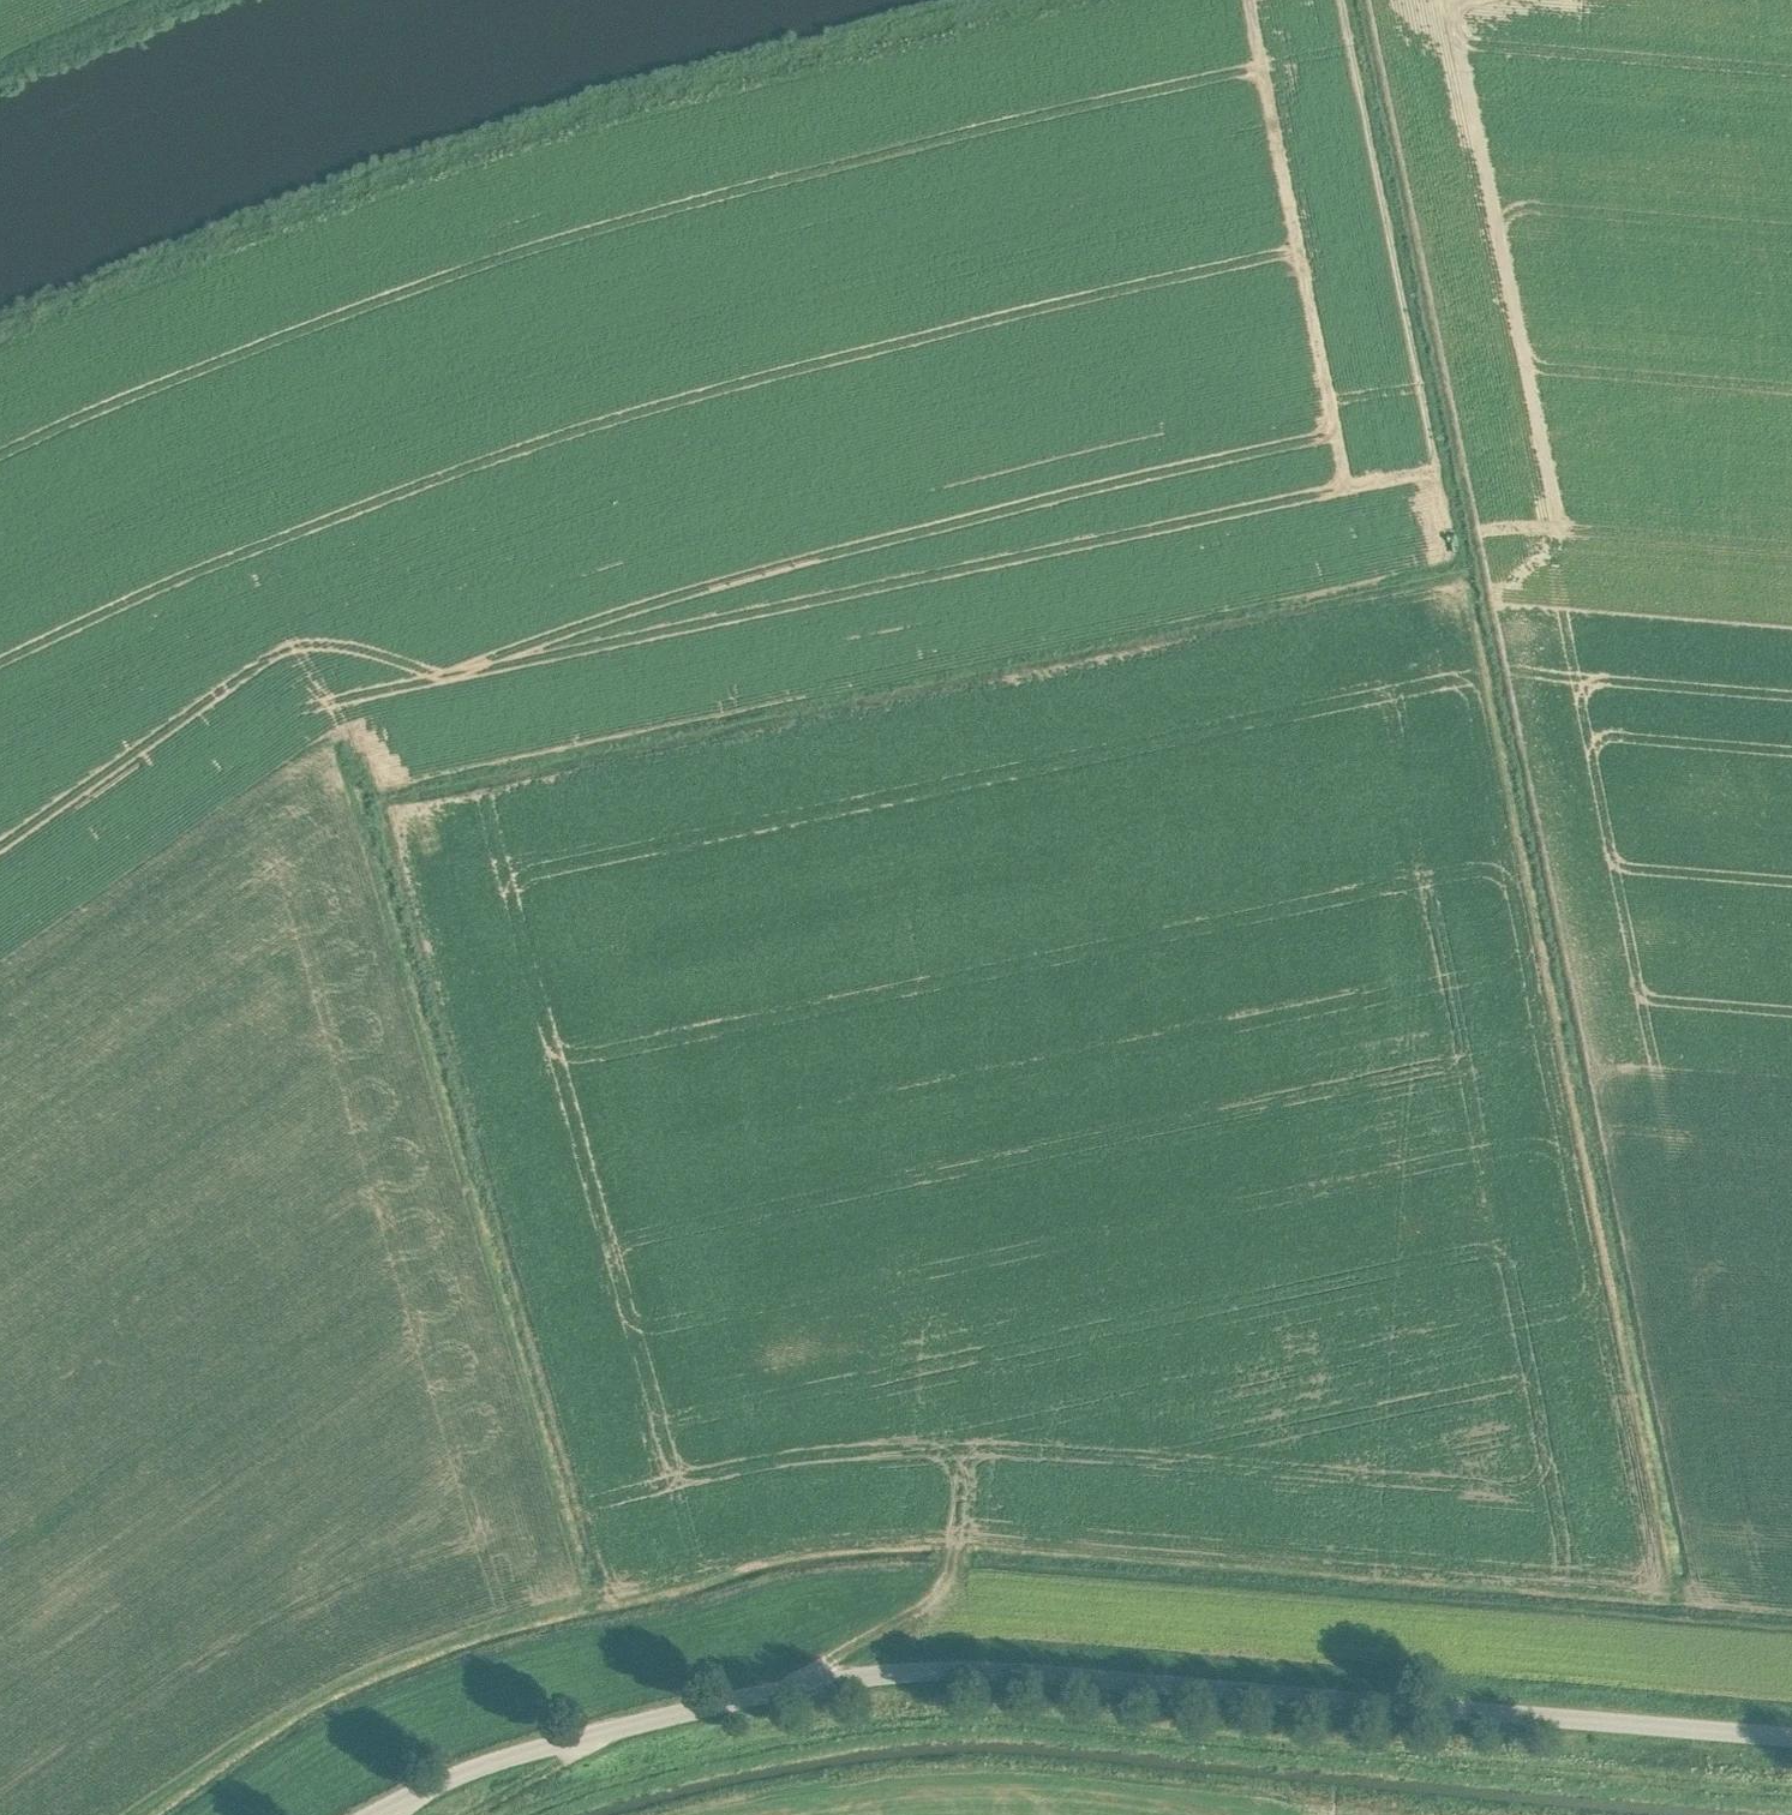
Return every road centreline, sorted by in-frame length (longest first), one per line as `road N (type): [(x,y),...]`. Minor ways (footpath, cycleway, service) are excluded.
road 1 (unclassified): [(1791,1737),(1012,1671),(815,1678),(480,1766),(371,1814)]

